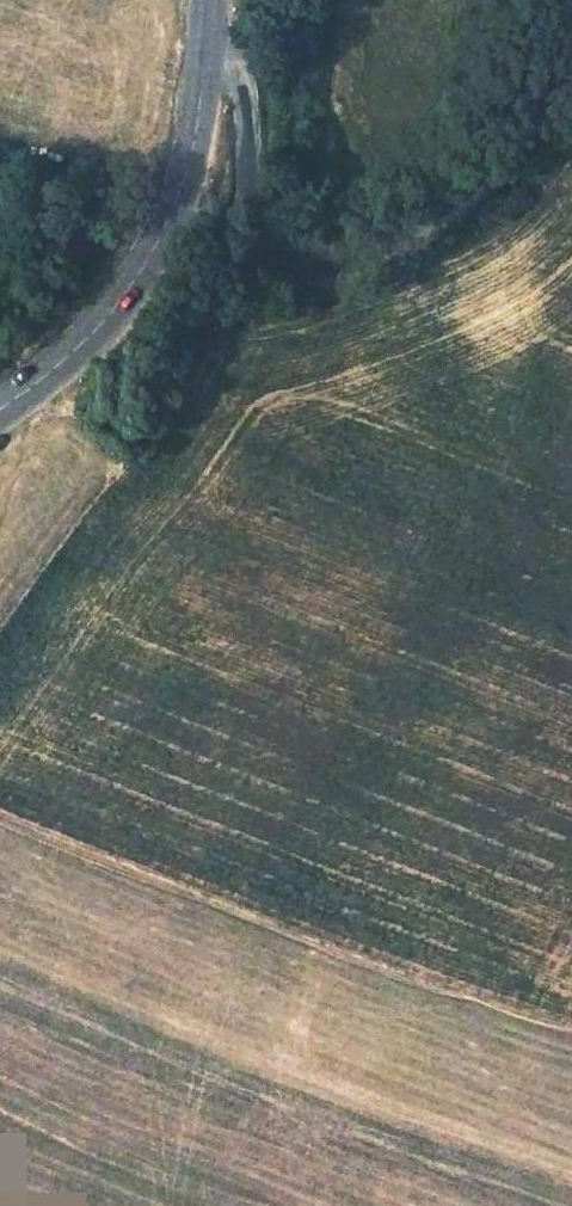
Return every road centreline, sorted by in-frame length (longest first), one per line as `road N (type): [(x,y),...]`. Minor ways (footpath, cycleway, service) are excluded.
road 1 (unclassified): [(207,73),(243,90),(258,237),(306,268),(353,264),(445,207),(491,164),(571,50)]
road 2 (secondary): [(207,73),(189,168),(153,252),(94,331),(0,408)]

